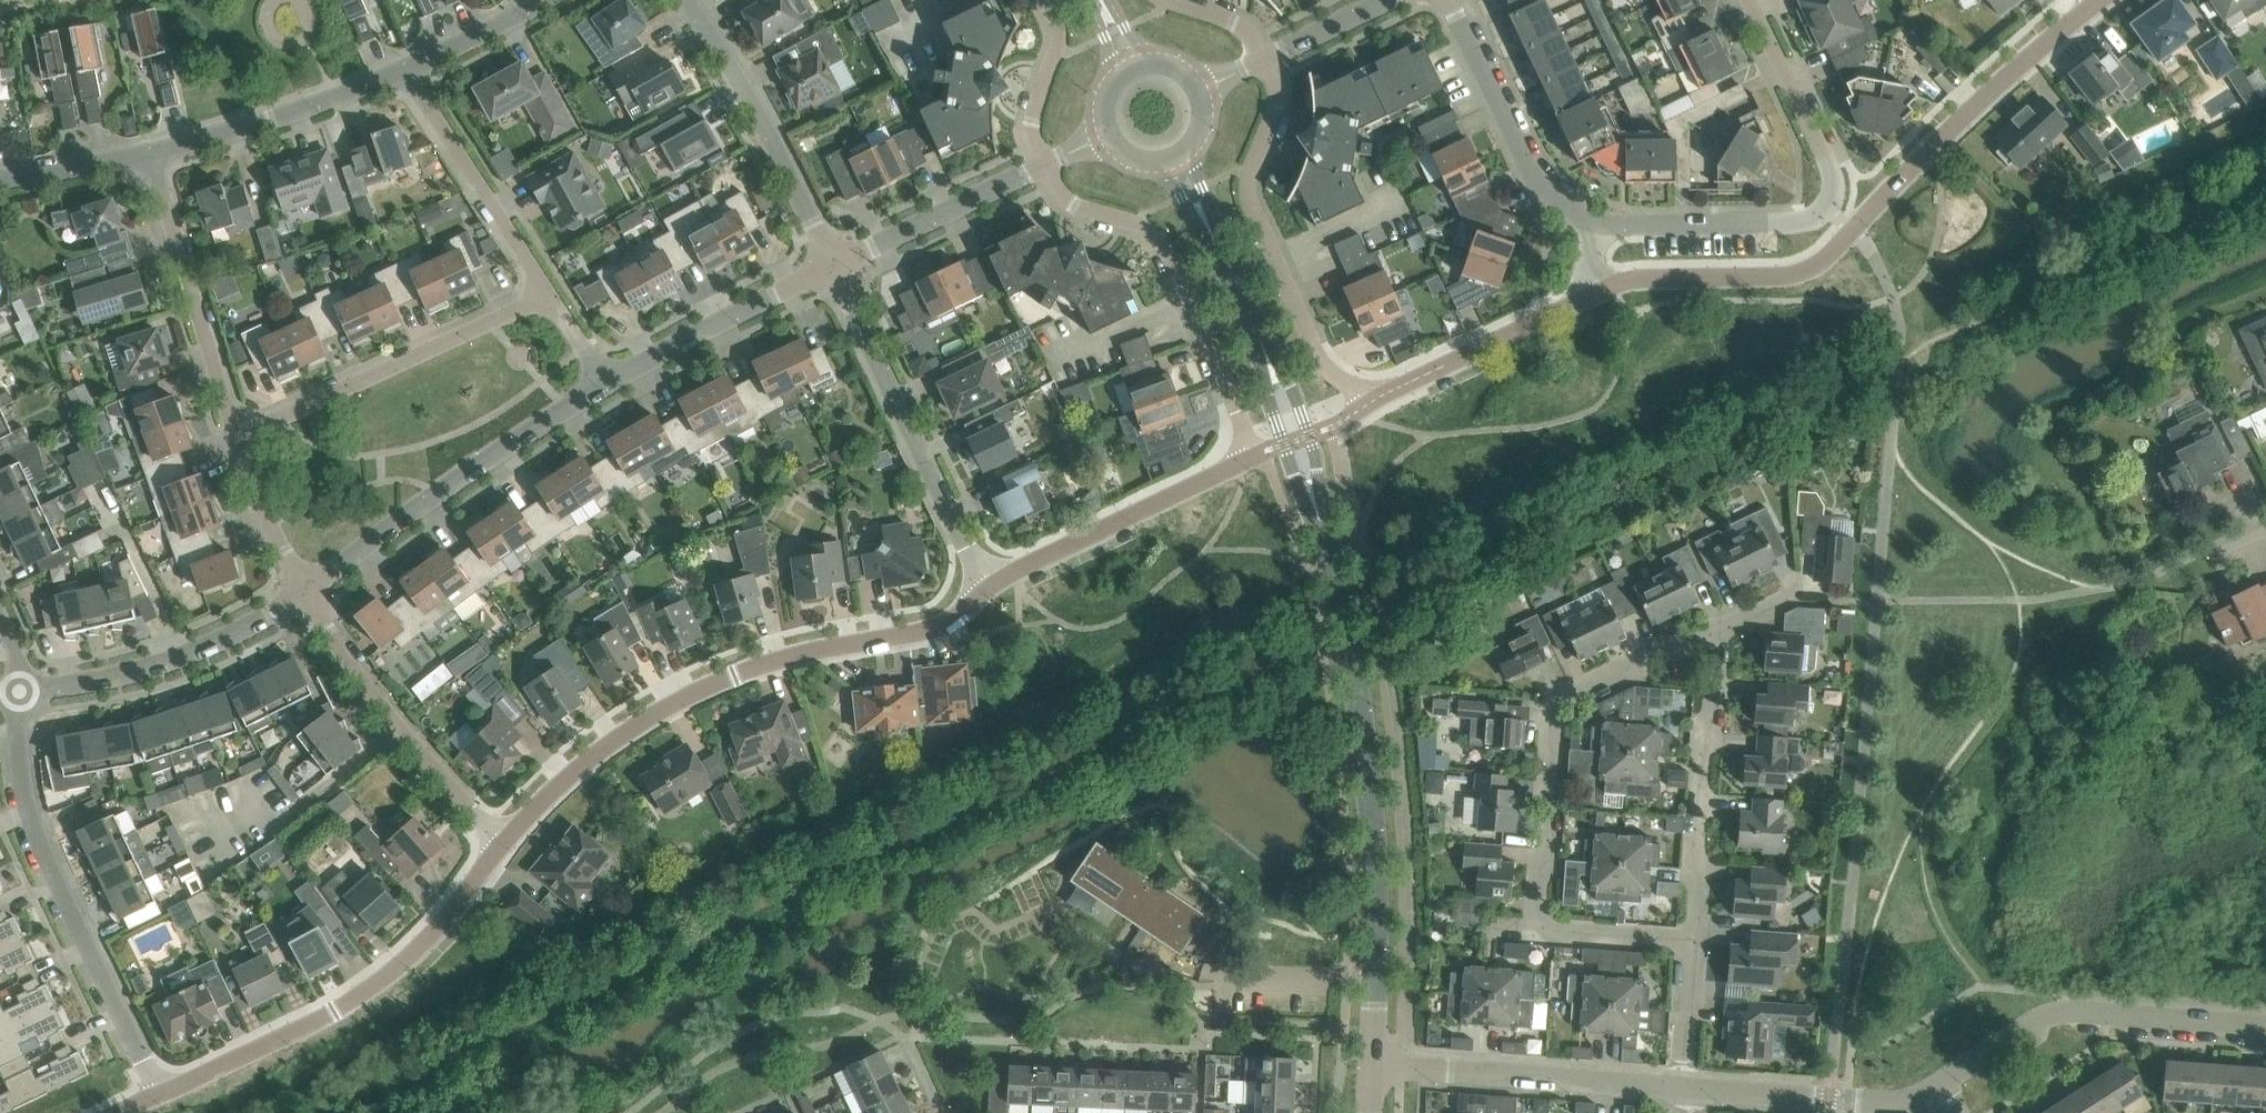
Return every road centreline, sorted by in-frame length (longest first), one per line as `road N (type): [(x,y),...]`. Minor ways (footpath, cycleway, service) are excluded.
road 1 (residential): [(505,840),(425,943),(381,978),(176,1088),(147,1066),(125,1026),(28,807),(20,692)]
road 2 (residential): [(1595,289),(1350,416),(1315,354),(1249,186),(1271,116),(1267,58)]
road 3 (residential): [(1595,289),(1665,273),(1813,264),(2095,3)]
road 4 (residential): [(1694,939),(1530,929),(1543,731),(1563,699),(1722,621)]
road 5 (tertiary): [(1380,1064),(1375,847),(1361,726),(1349,628),(1314,498)]
road 6 (residential): [(987,589),(935,628),(797,653),(666,703),(552,787),(505,840)]
road 7 (residential): [(1590,227),(1791,219),(1831,198),(1833,172),(1743,0)]
road 8 (residential): [(1044,166),(1065,200),(1153,236),(1240,420),(1251,459)]
road 9 (residential): [(307,593),(491,457),(605,388)]
road 10 (residential): [(987,589),(831,268)]
road 11 (residential): [(2265,1023),(2065,1008),(1939,1084)]
road 12 (residential): [(238,435),(547,297)]
road 13 (residential): [(1694,939),(1722,621)]
road 14 (residential): [(505,840),(416,746),(307,593)]
road 15 (residential): [(20,692),(169,662),(307,593)]
road 16 (residential): [(1684,1089),(1380,1064)]
road 17 (residential): [(831,268),(694,0)]
road 18 (residential): [(987,589),(1251,459)]
road 19 (residential): [(238,435),(155,156)]
road 20 (residential): [(1445,0),(1537,183),(1590,227)]
road 21 (residential): [(407,75),(155,156)]
road 22 (residential): [(547,297),(407,75)]
road 23 (residential): [(1939,1084),(1913,1100),(1865,1103),(1684,1089)]
road 24 (residential): [(605,388),(831,268)]
road 25 (residential): [(831,268),(1044,166)]
road 26 (residential): [(1045,0),(1056,42),(1029,136),(1044,166)]
road 27 (residential): [(307,593),(238,435)]
road 28 (residential): [(155,156),(0,177)]
road 29 (residential): [(539,0),(407,75)]
road 30 (tertiary): [(1270,364),(1207,227)]
road 31 (residential): [(1684,1089),(1694,939)]
road 32 (tertiary): [(1314,498),(1314,448),(1289,382),(1270,364)]
road 33 (tertiary): [(1270,364),(1285,444),(1314,498)]
road 34 (residential): [(1267,58),(1385,0)]

